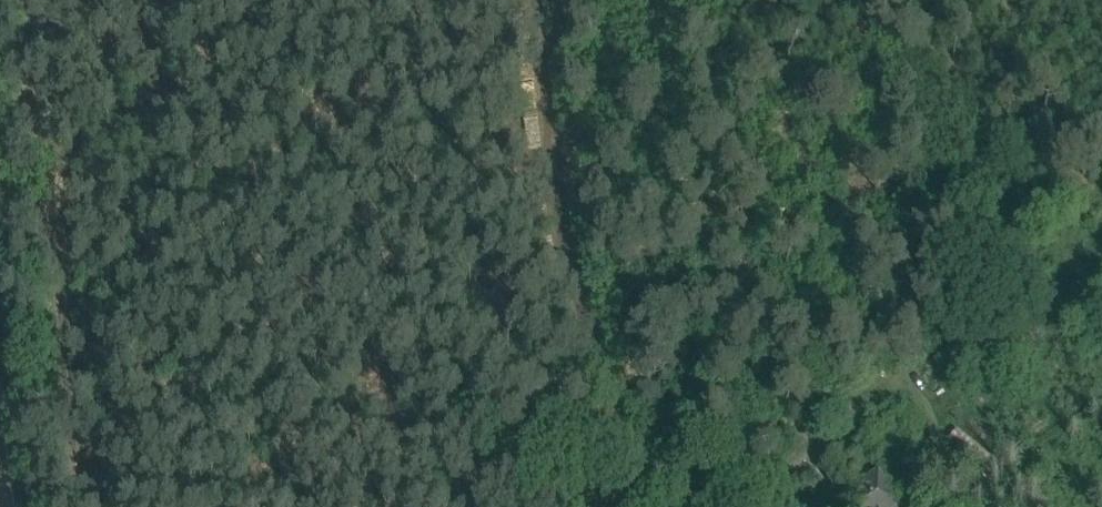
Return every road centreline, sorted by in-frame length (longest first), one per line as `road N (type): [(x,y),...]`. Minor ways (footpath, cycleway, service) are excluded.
road 1 (track): [(583,0),(639,219)]

